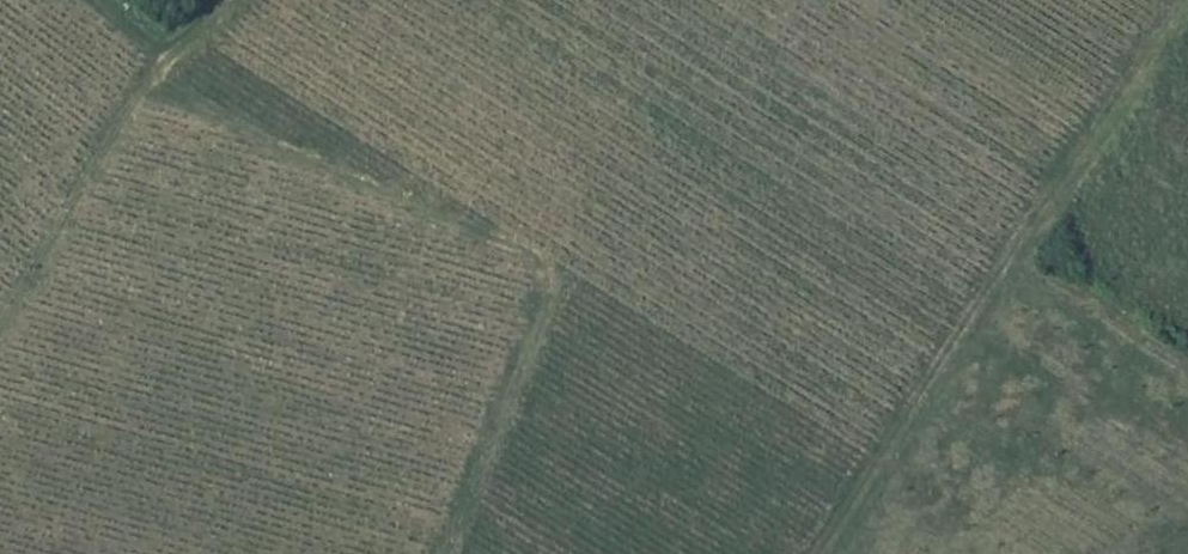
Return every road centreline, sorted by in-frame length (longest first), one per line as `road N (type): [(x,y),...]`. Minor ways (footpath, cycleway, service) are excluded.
road 1 (track): [(1184,0),(818,553)]
road 2 (track): [(0,327),(131,108),(175,46),(227,0)]

